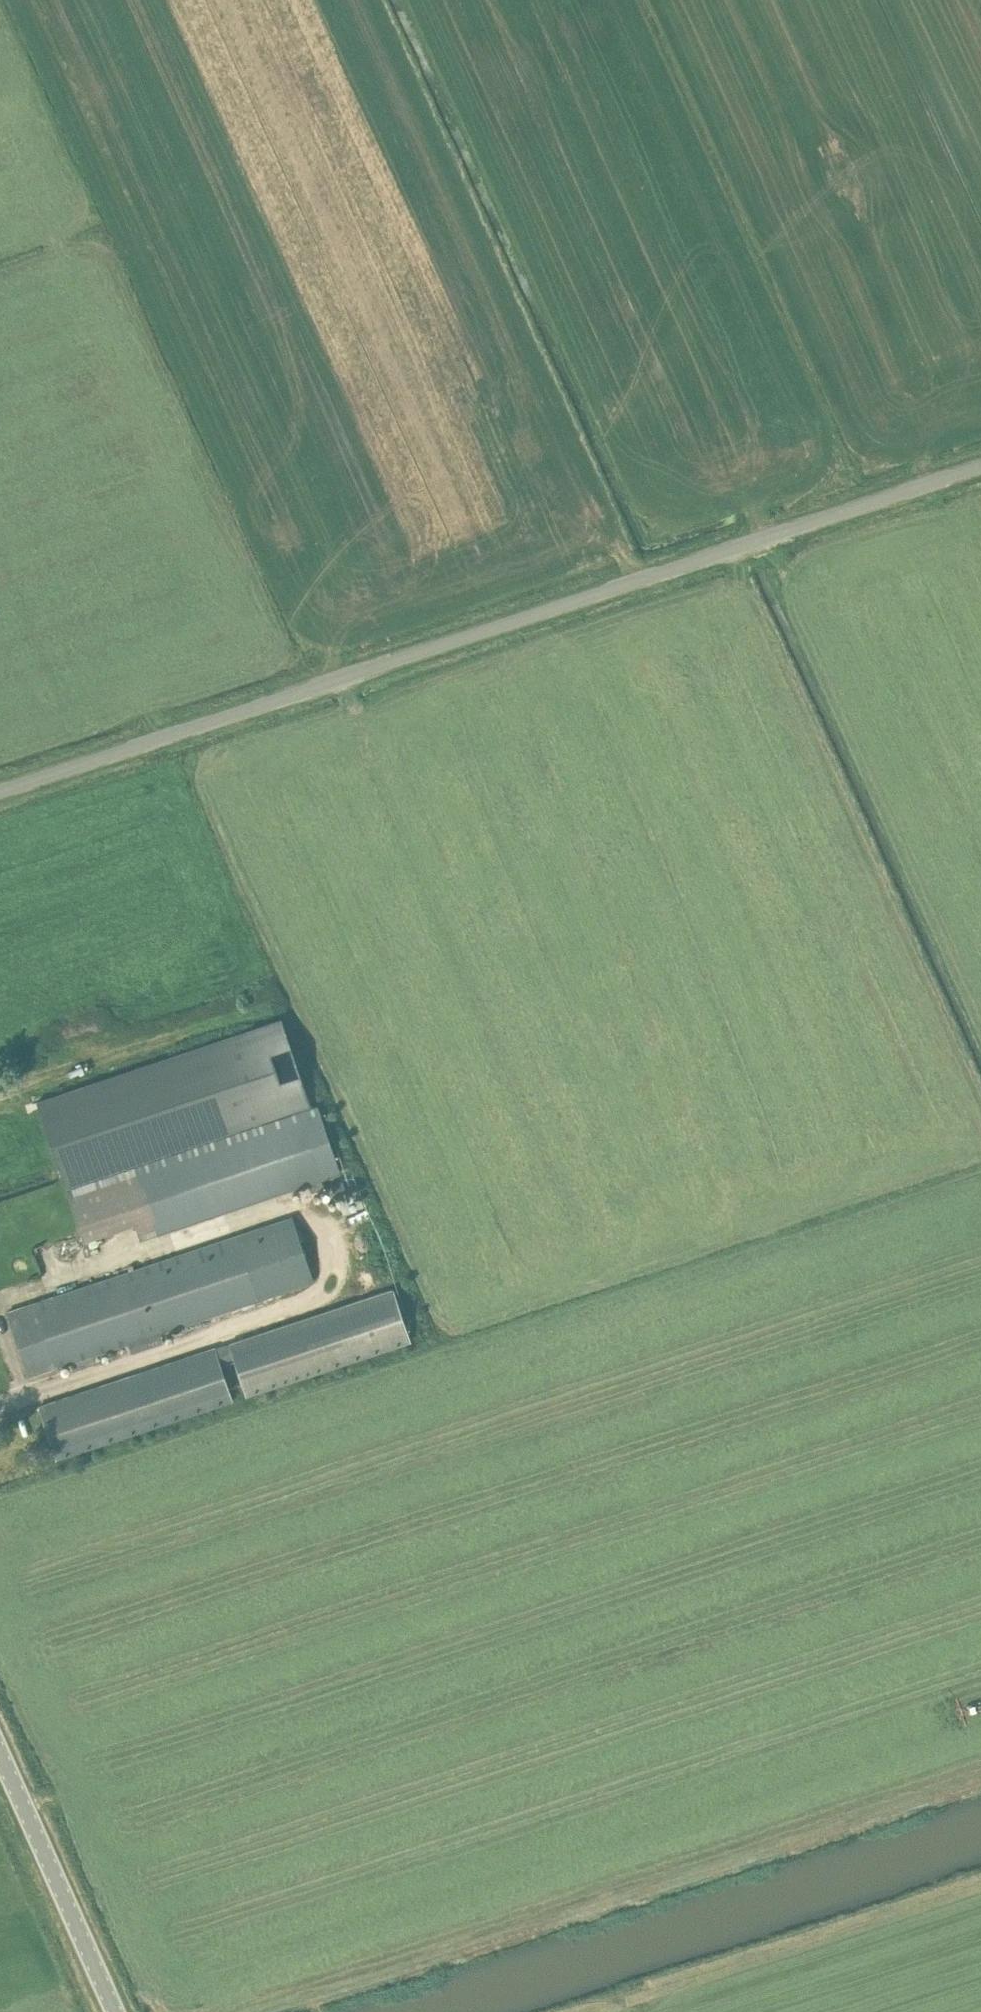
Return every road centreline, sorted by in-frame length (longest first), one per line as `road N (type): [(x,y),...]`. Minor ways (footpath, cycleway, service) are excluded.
road 1 (unclassified): [(0,792),(980,466)]
road 2 (tertiary): [(120,2011),(0,1746)]

